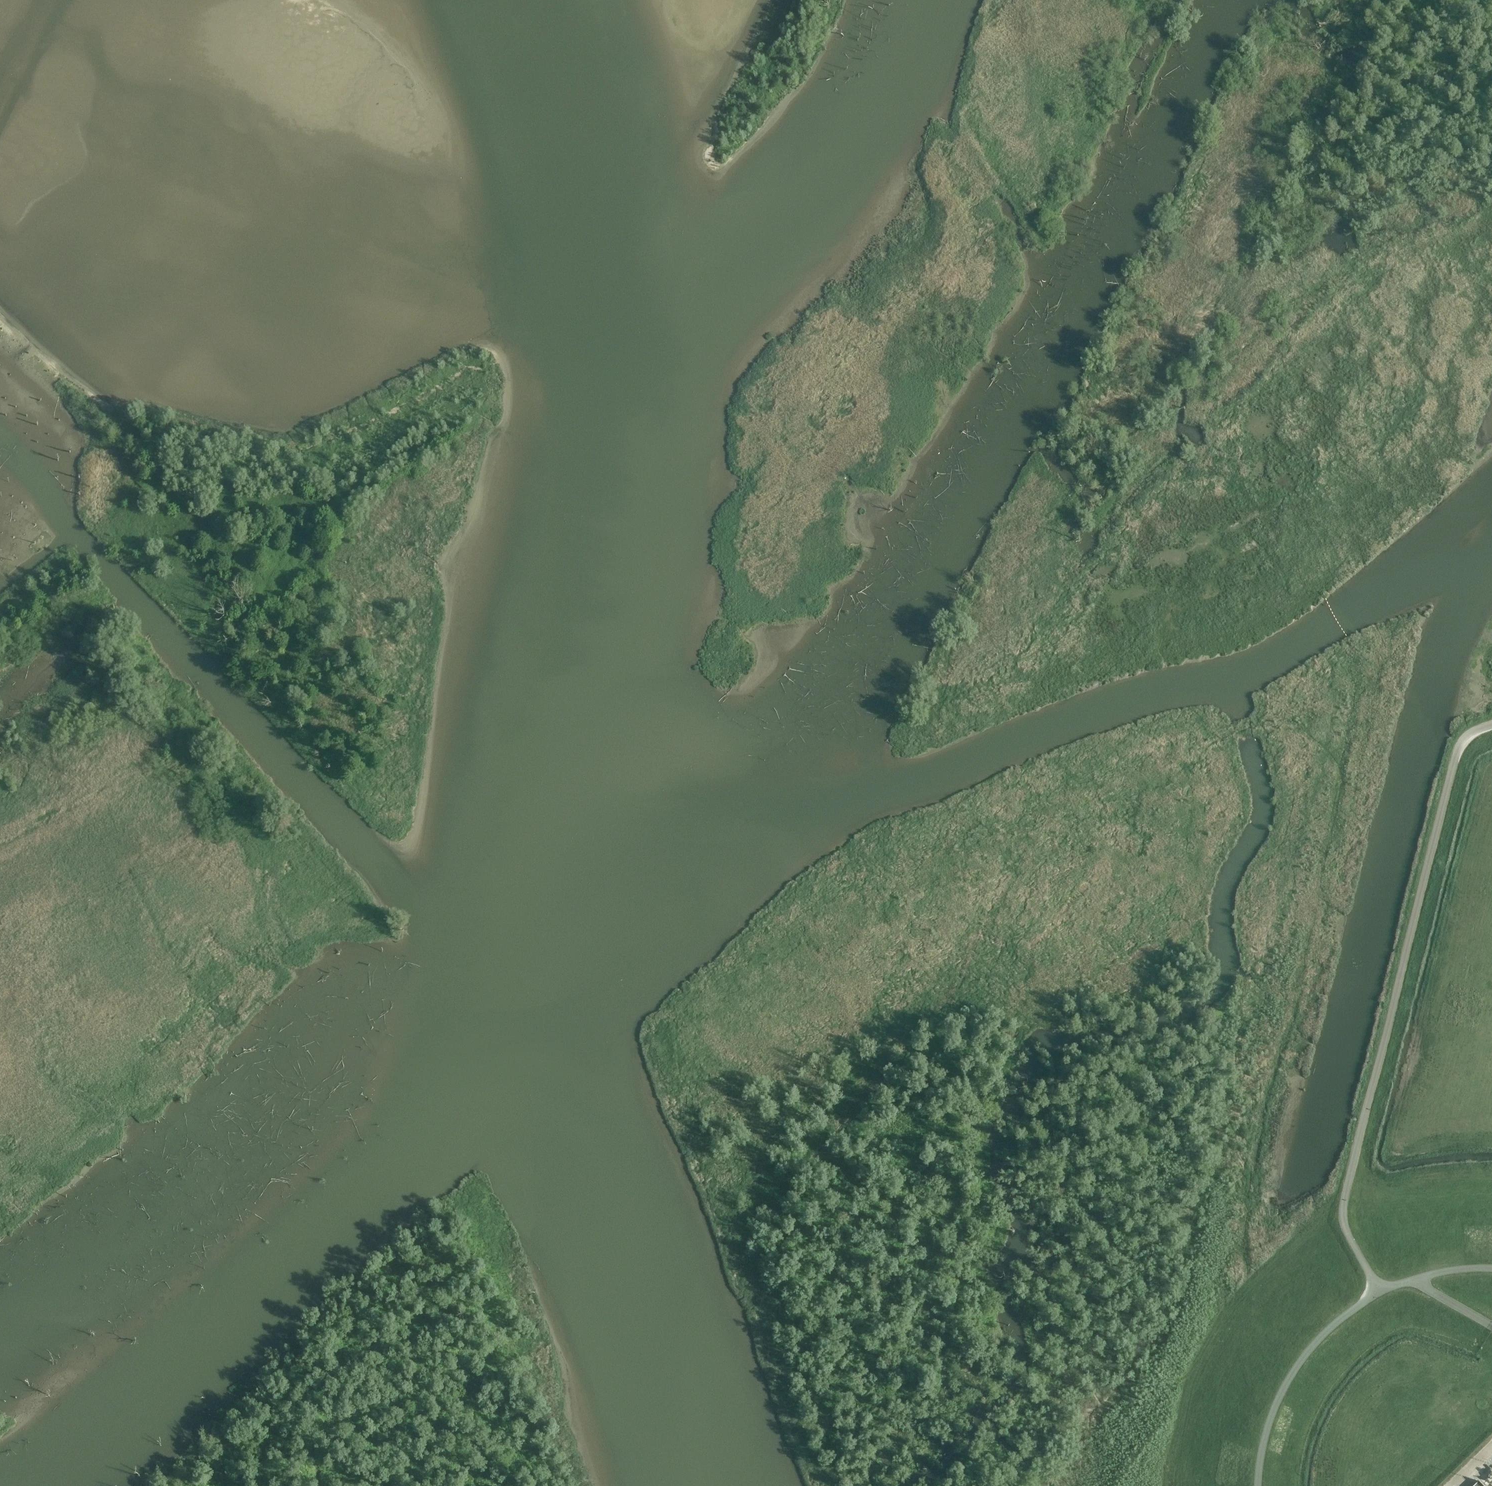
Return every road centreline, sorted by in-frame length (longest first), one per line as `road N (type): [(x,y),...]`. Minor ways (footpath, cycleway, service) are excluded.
road 1 (unclassified): [(1378,1289),(1343,1219),(1348,1184),(1457,746),(1491,724)]
road 2 (unclassified): [(1378,1289),(1316,1340),(1274,1397),(1258,1485)]

